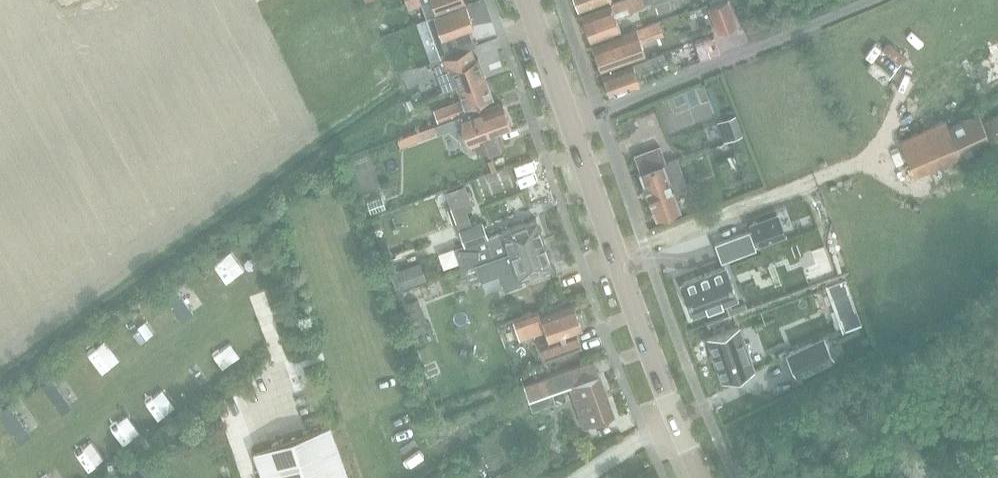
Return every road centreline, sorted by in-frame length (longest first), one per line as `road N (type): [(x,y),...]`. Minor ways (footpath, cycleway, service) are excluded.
road 1 (tertiary): [(673,418),(527,0)]

